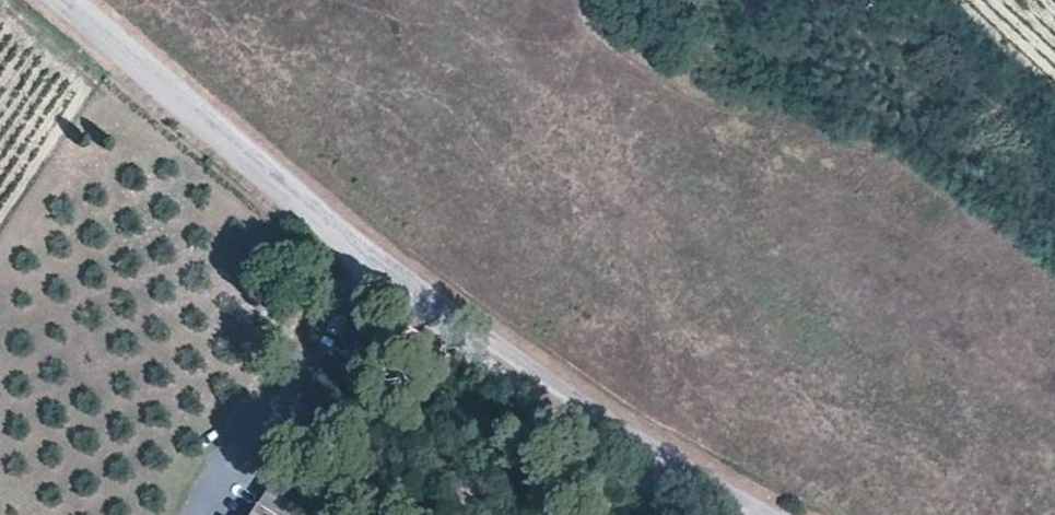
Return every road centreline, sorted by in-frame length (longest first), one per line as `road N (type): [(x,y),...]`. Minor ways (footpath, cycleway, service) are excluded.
road 1 (unclassified): [(429,318),(59,0)]
road 2 (unclassified): [(757,514),(429,318)]
road 3 (unclassified): [(429,318),(658,485),(726,514)]

